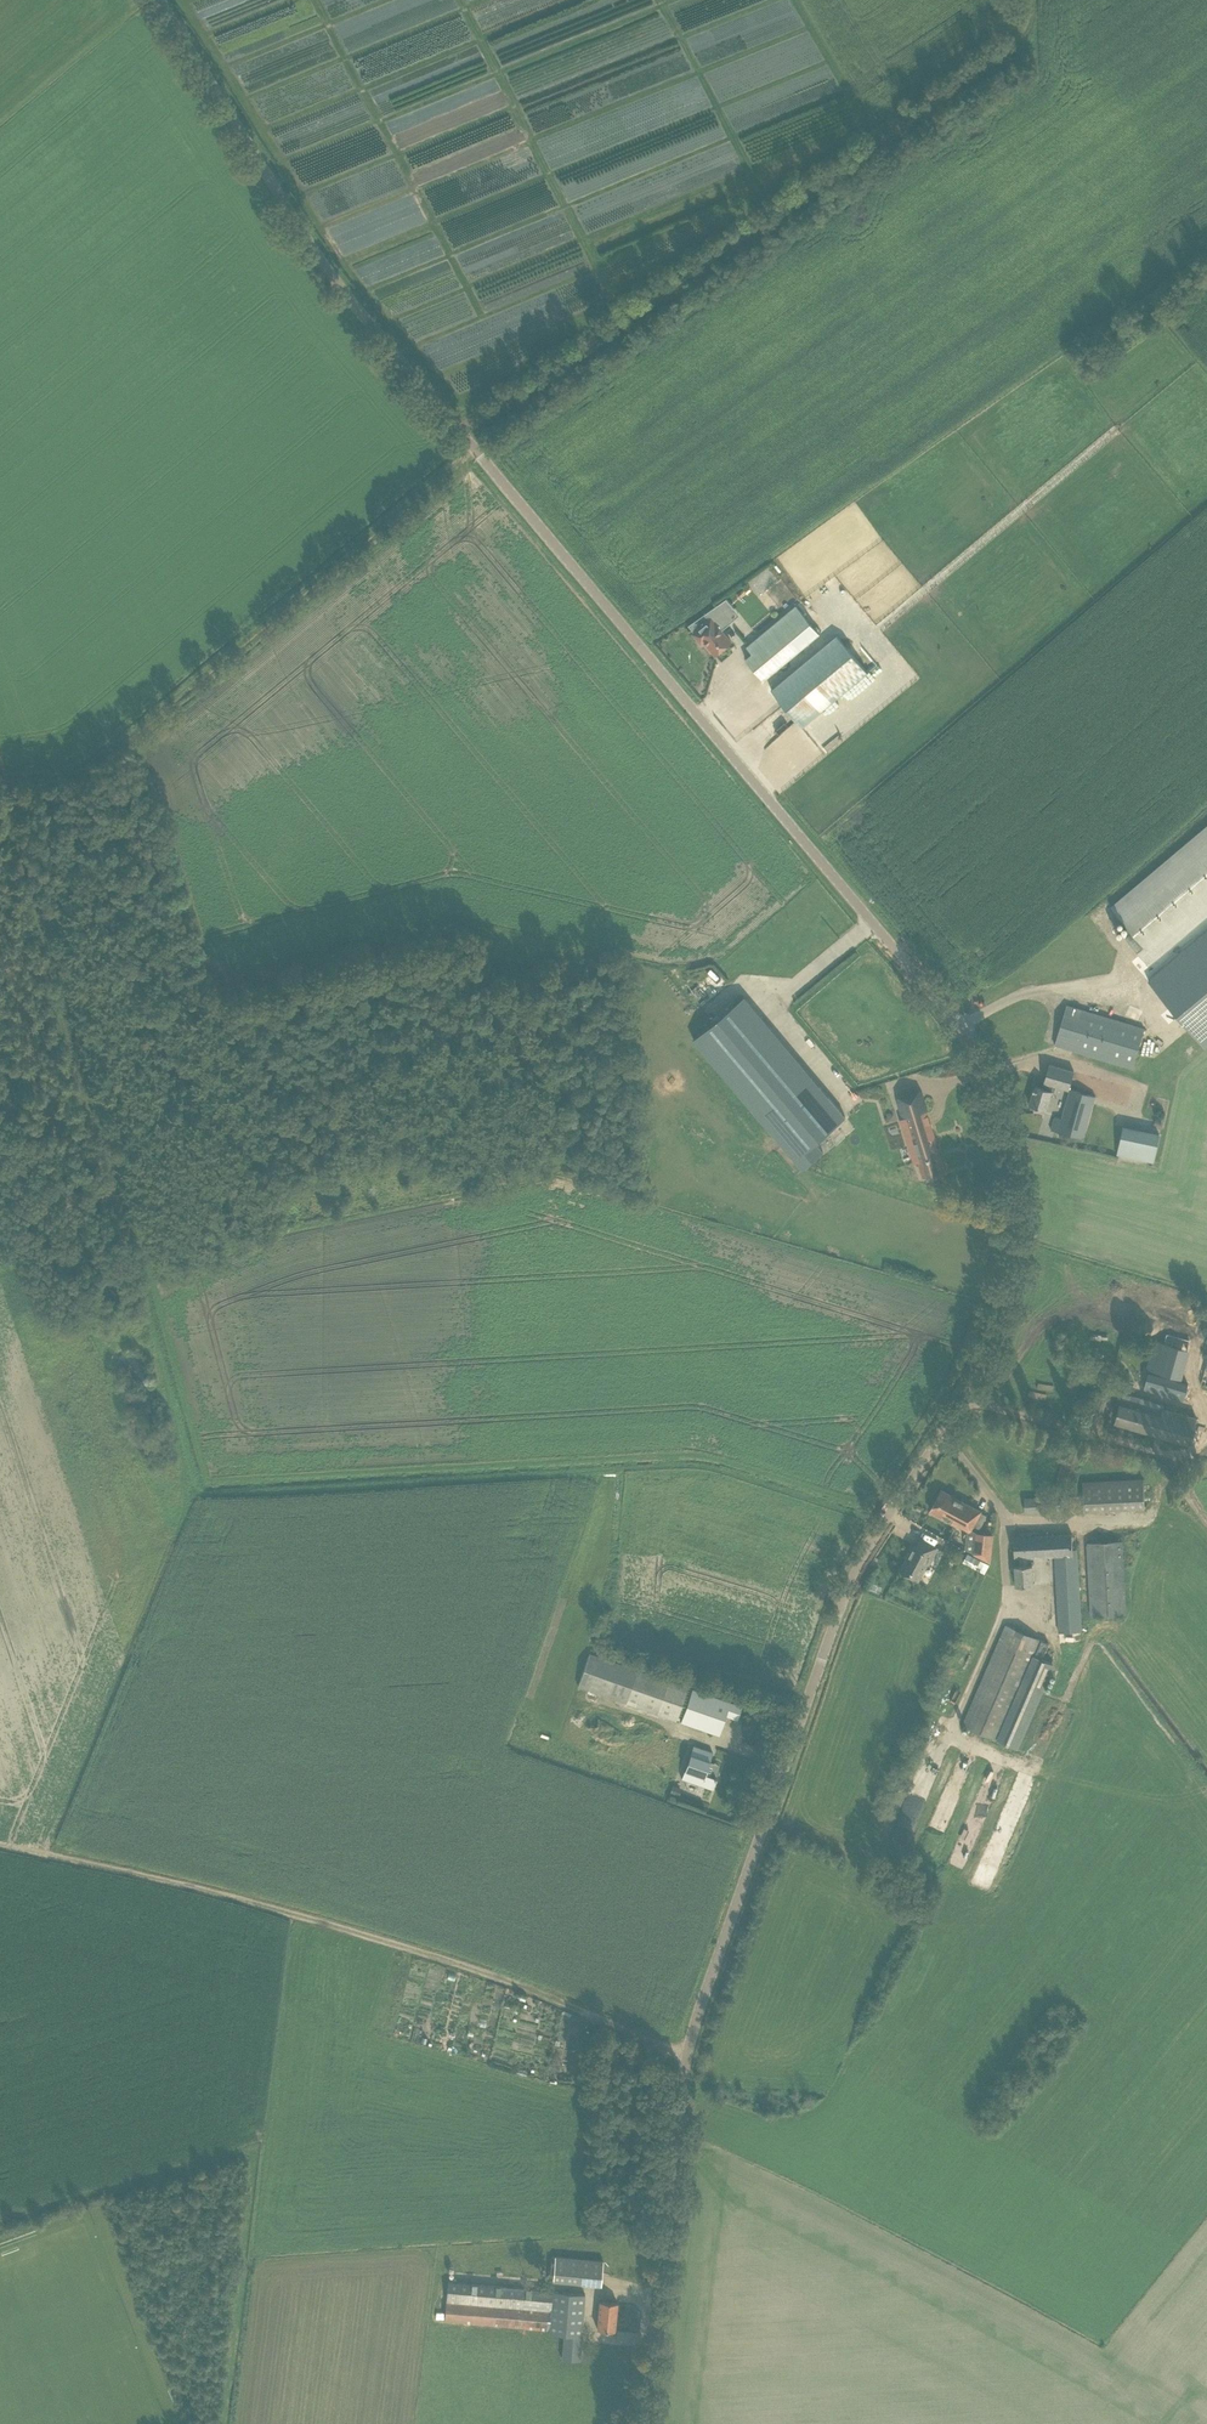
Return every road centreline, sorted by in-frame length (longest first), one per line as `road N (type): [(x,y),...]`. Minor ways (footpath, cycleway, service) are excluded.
road 1 (unclassified): [(639,2423),(699,2009),(858,1592),(984,1390),(1003,1341),(1025,1222),(1020,1147),(992,1068),(955,1014),(325,267),(158,0)]
road 2 (track): [(459,431),(904,126),(1028,28),(1028,0)]
road 3 (track): [(874,2423),(685,2358)]

